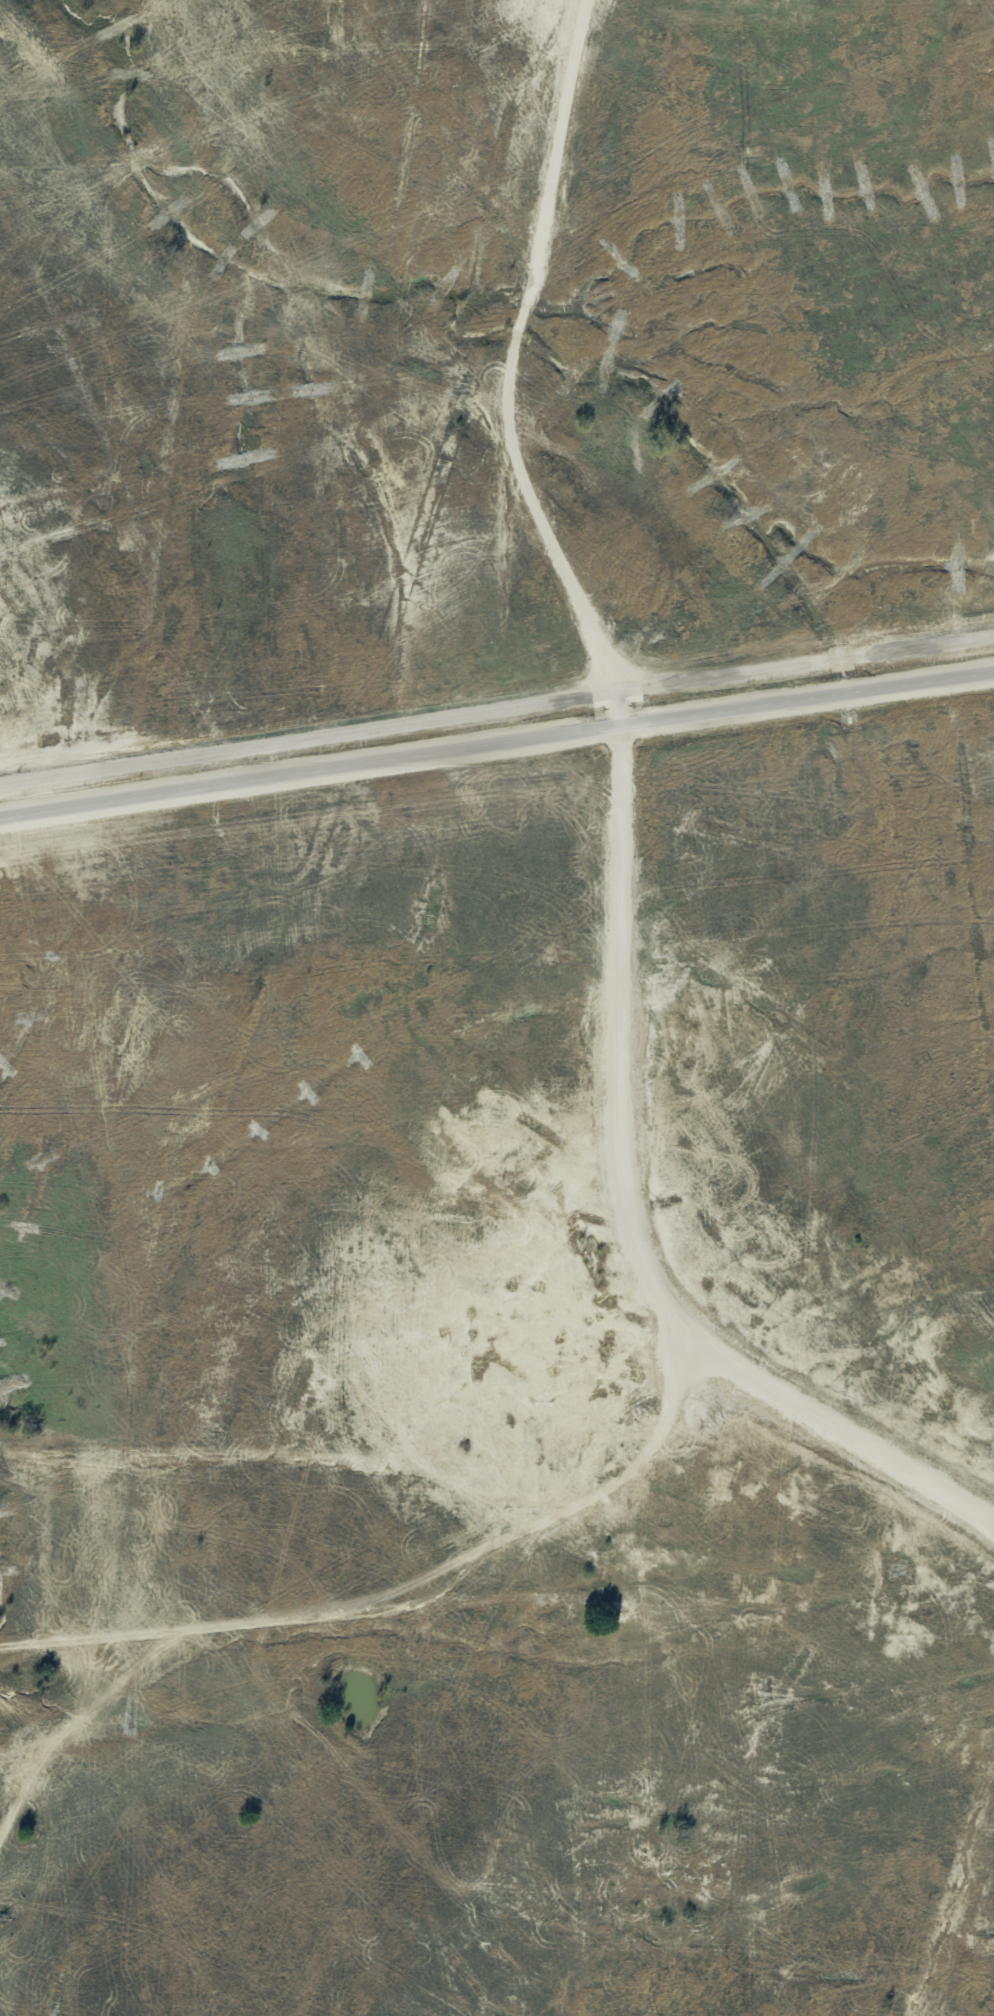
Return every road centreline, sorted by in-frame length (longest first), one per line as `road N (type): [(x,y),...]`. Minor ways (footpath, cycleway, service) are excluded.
road 1 (tertiary): [(0,820),(993,675)]
road 2 (track): [(500,396),(512,462),(599,644),(614,711),(614,1007)]

